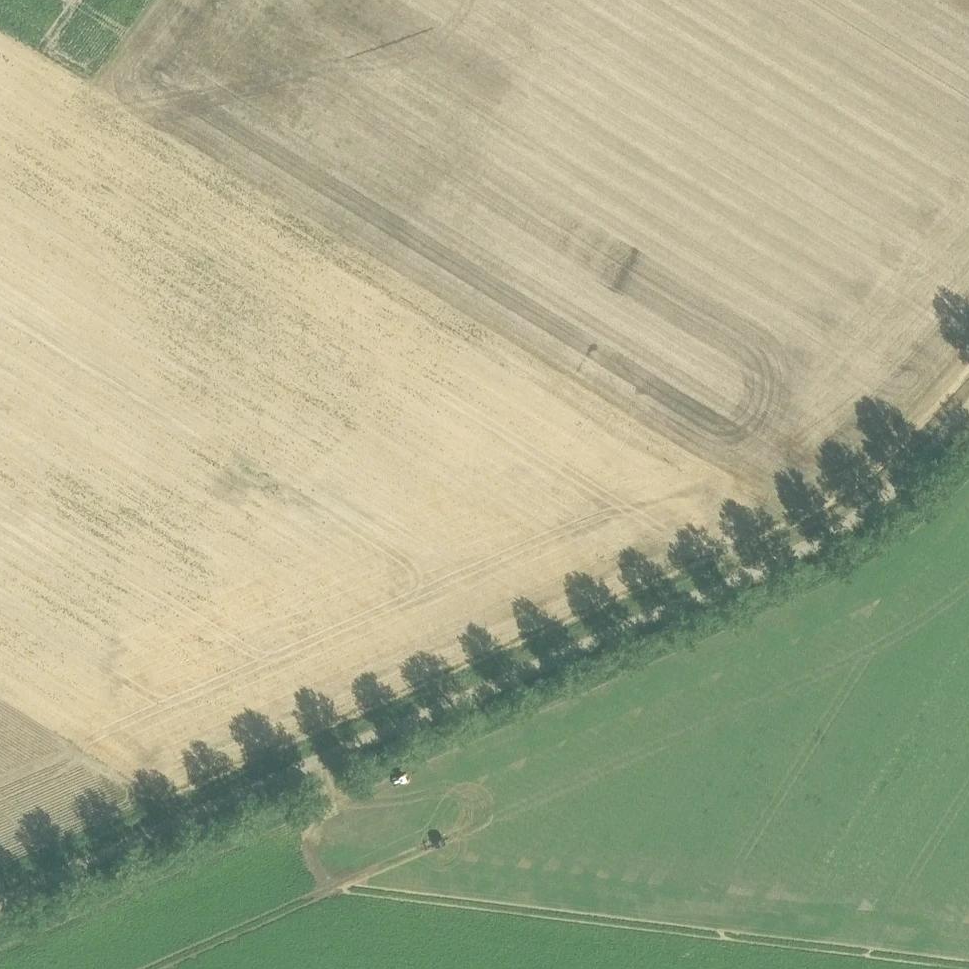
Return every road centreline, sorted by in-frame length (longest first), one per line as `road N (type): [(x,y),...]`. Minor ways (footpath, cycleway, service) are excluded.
road 1 (track): [(0,902),(792,553),(884,496),(968,409)]

